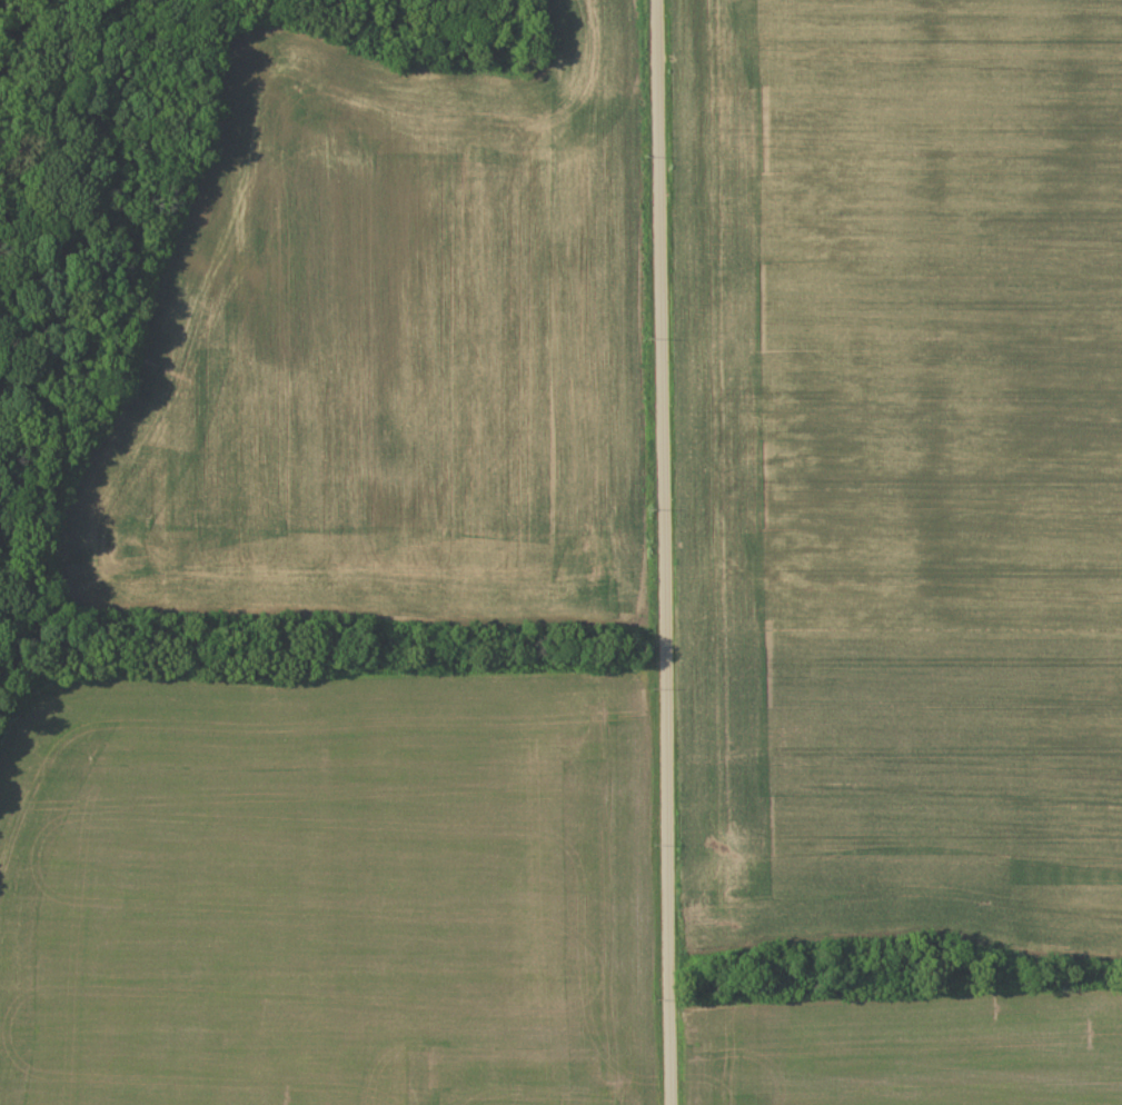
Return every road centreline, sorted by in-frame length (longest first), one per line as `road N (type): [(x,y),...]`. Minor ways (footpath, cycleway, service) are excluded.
road 1 (tertiary): [(673,1104),(656,0)]

